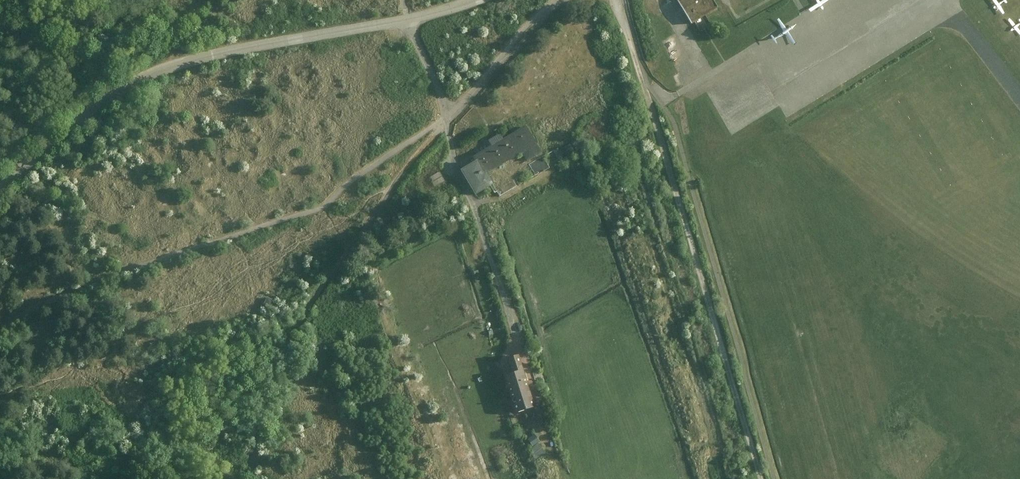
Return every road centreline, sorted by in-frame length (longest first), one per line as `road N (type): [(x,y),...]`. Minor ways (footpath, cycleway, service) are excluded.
road 1 (track): [(250,478),(275,364),(386,194),(447,119)]
road 2 (track): [(651,95),(758,478)]
road 3 (track): [(447,119),(563,0)]

